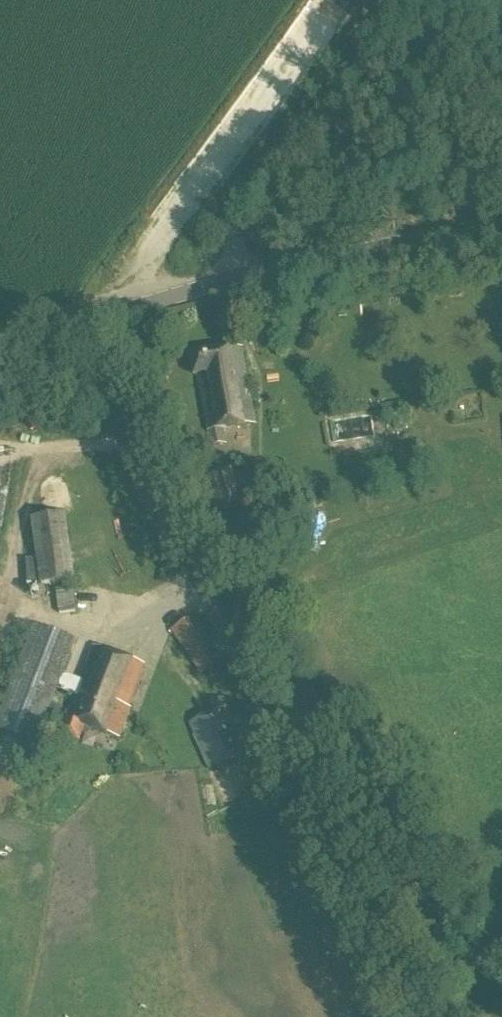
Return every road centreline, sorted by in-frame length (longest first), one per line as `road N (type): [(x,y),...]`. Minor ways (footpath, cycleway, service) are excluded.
road 1 (unclassified): [(414,1016),(73,325)]
road 2 (unclassified): [(73,325),(350,250),(501,220)]
road 3 (track): [(235,242),(266,182),(401,0)]

